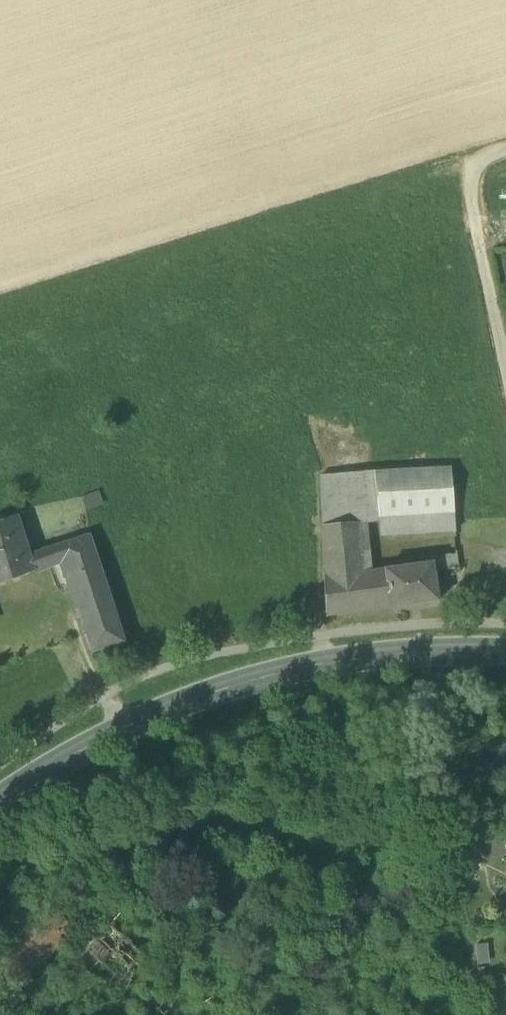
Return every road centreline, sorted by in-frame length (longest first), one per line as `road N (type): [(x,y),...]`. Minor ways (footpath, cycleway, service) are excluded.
road 1 (primary): [(0,802),(80,751),(179,703),(283,672),(406,653),(505,651)]
road 2 (track): [(505,150),(469,161),(505,374)]

